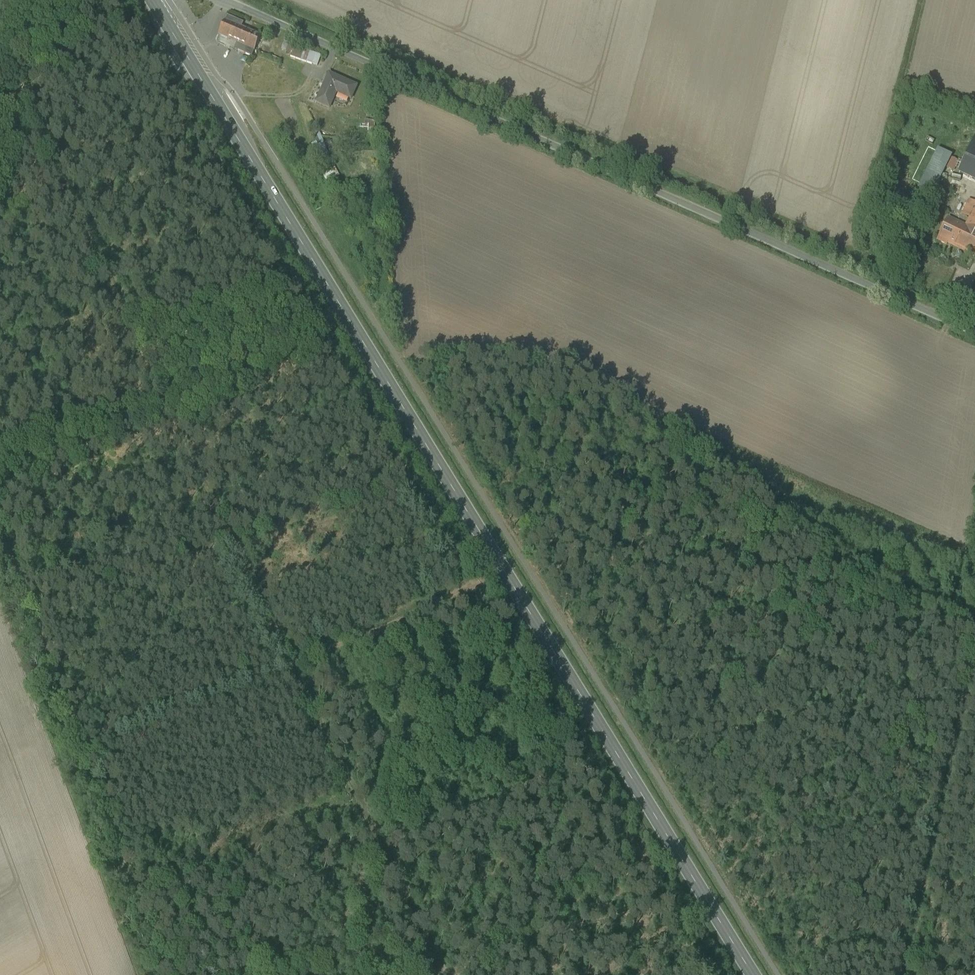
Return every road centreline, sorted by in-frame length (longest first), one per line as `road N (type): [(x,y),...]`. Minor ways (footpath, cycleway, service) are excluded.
road 1 (primary): [(754,974),(156,0)]
road 2 (unclassified): [(226,0),(974,332)]

